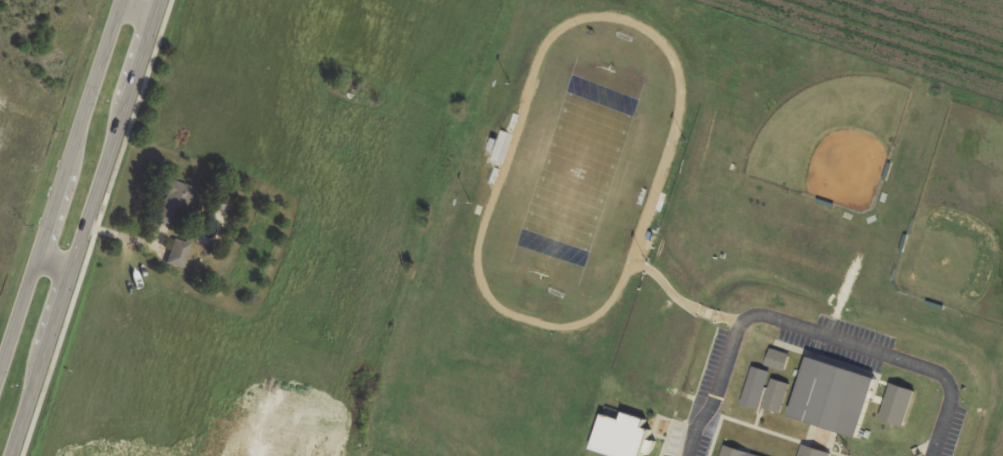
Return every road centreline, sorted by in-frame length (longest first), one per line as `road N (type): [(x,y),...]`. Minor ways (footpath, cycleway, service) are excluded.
road 1 (tertiary): [(11,455),(162,0)]
road 2 (tertiary): [(126,0),(0,385)]

